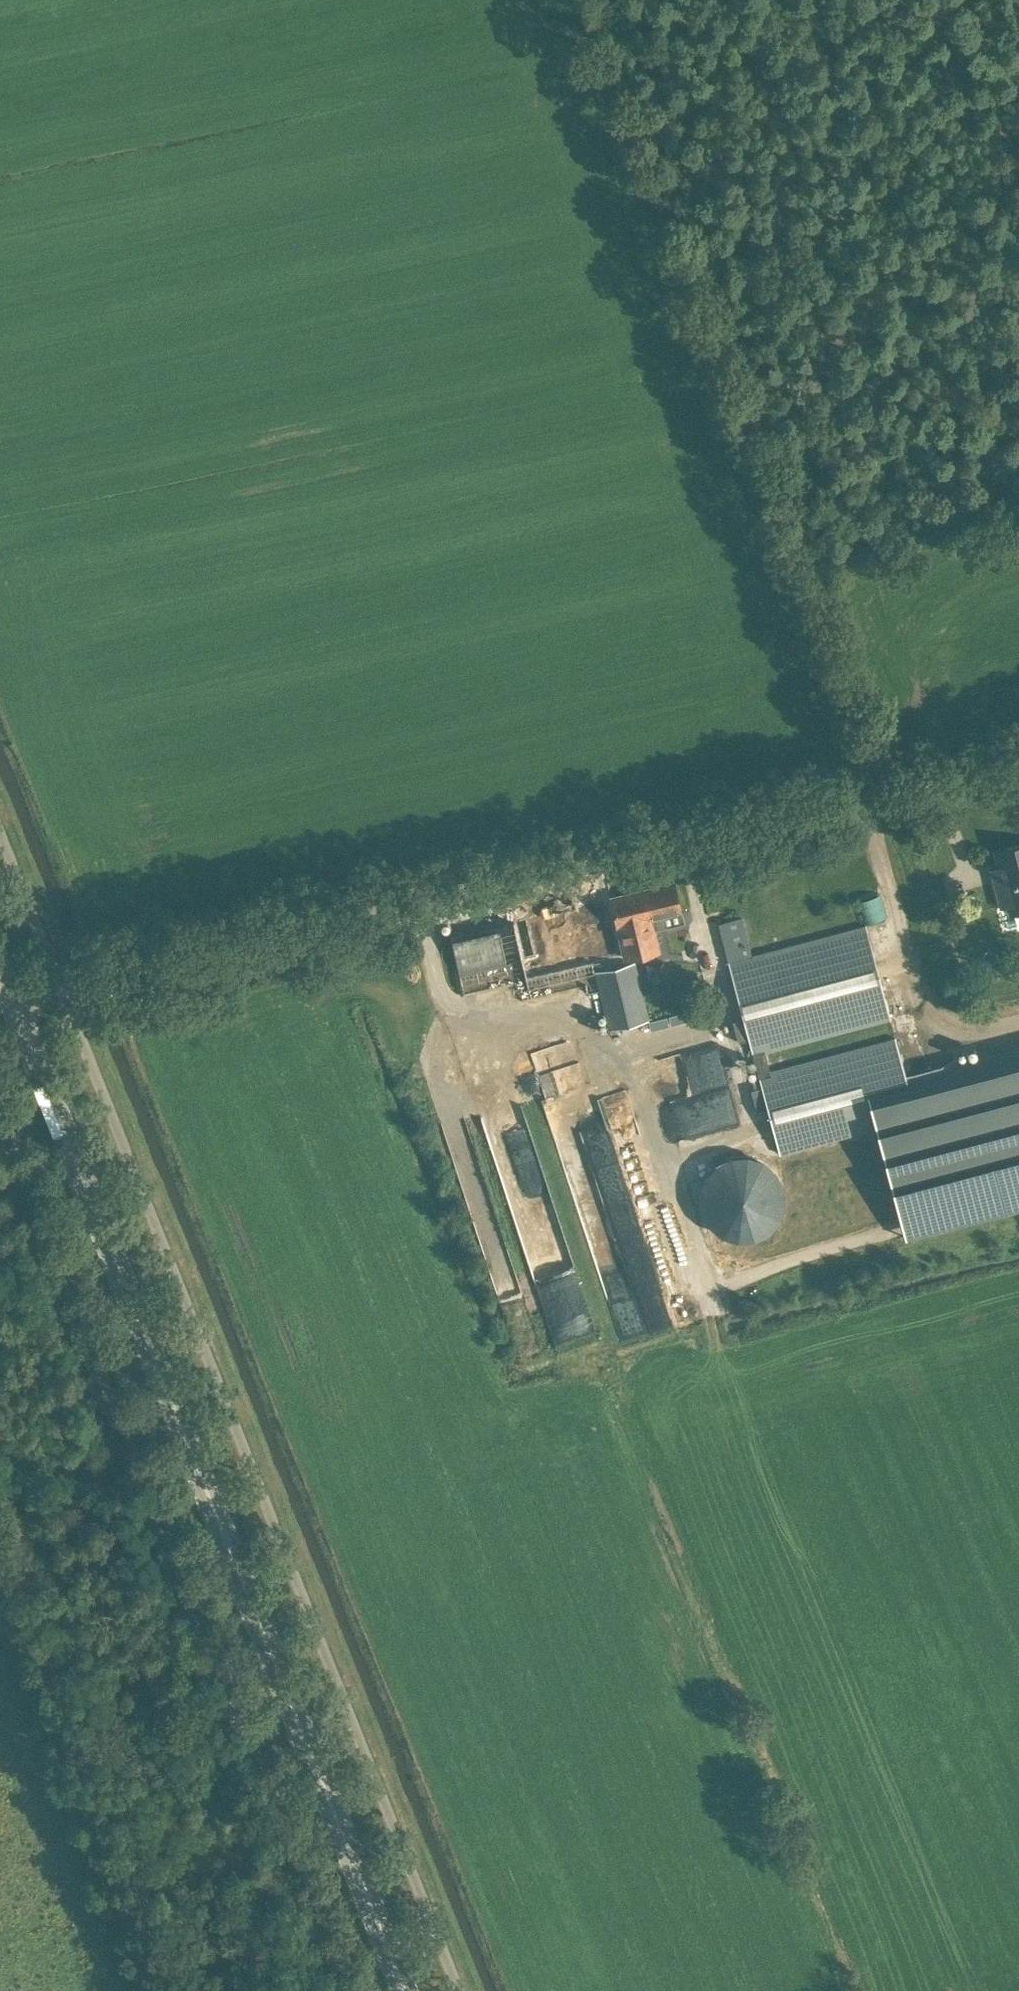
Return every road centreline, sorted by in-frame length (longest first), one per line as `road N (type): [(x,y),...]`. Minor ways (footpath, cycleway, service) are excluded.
road 1 (unclassified): [(460,1990),(59,981)]
road 2 (primary): [(405,1990),(8,991)]
road 3 (unclassified): [(59,981),(1018,767)]
road 4 (unclassified): [(355,1990),(0,1091)]
road 5 (unclassified): [(59,981),(0,829)]

